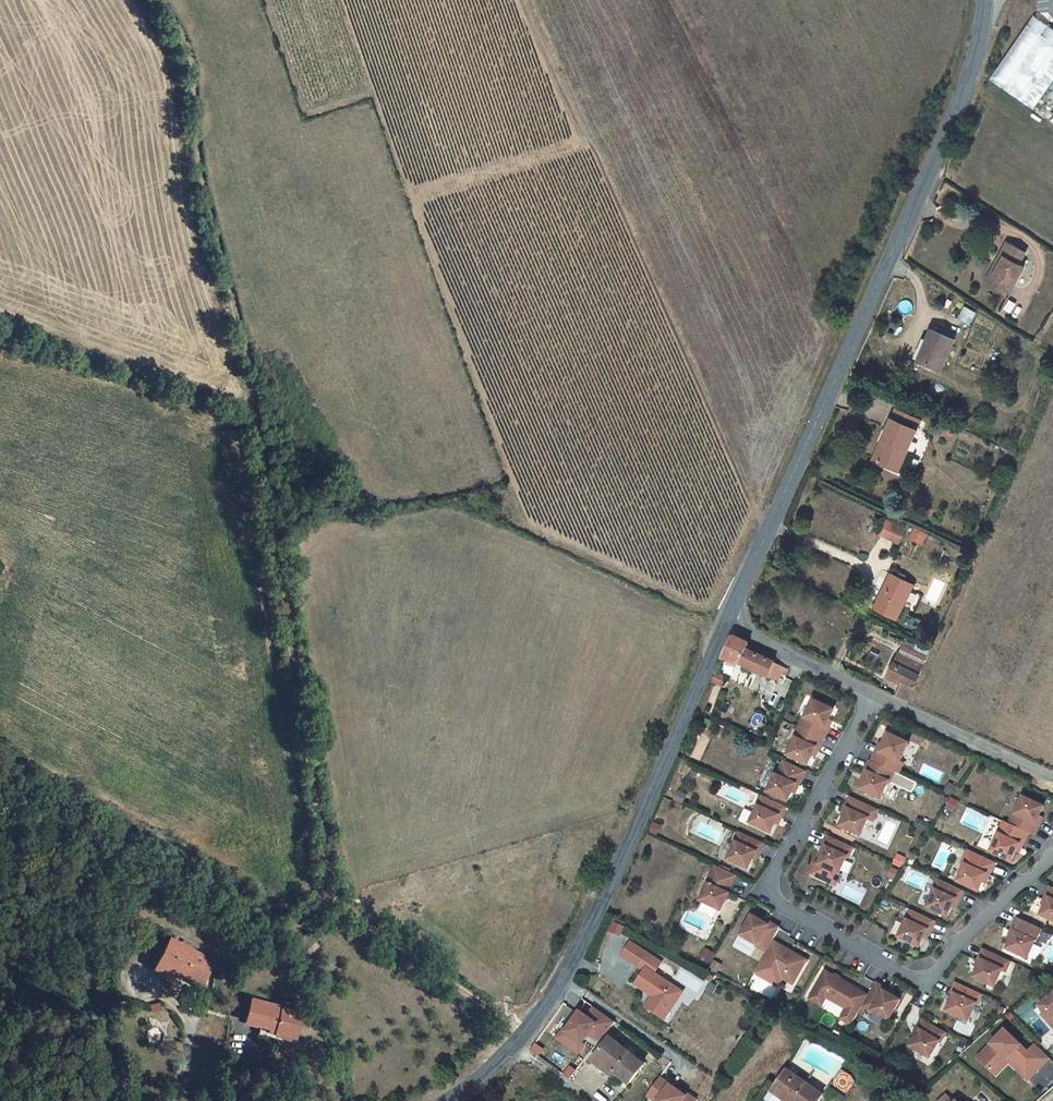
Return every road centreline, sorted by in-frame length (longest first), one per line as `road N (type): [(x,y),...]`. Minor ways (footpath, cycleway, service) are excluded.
road 1 (track): [(524,1038),(351,919),(253,358),(203,217),(176,32),(156,0)]
road 2 (track): [(351,0),(529,521),(723,623)]
road 3 (tertiary): [(982,32),(723,623)]
road 4 (residential): [(873,696),(763,888),(922,987),(1052,857)]
road 5 (track): [(520,0),(766,525)]
road 6 (tertiary): [(723,623),(576,954),(524,1038),(444,1100)]
road 7 (residential): [(873,696),(1052,786)]
road 8 (residential): [(723,623),(873,696)]

